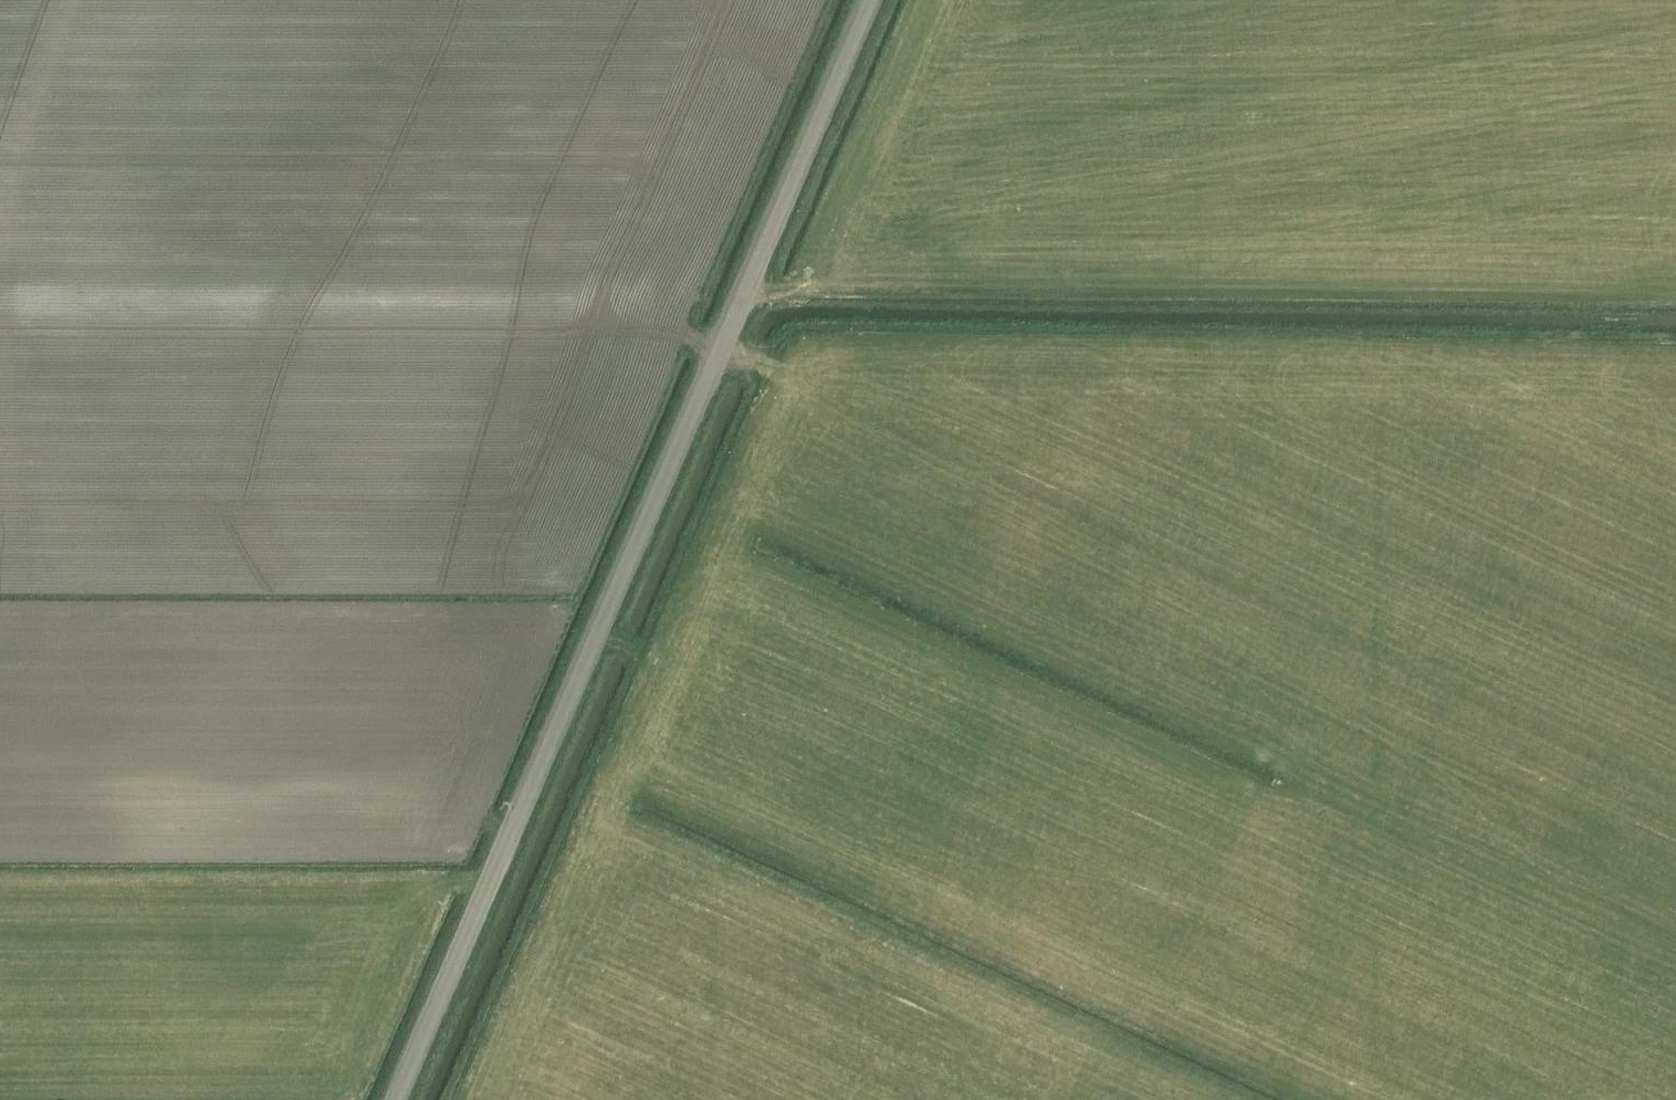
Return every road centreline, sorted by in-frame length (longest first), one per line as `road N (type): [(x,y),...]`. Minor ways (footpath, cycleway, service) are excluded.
road 1 (unclassified): [(393,1099),(868,0)]

